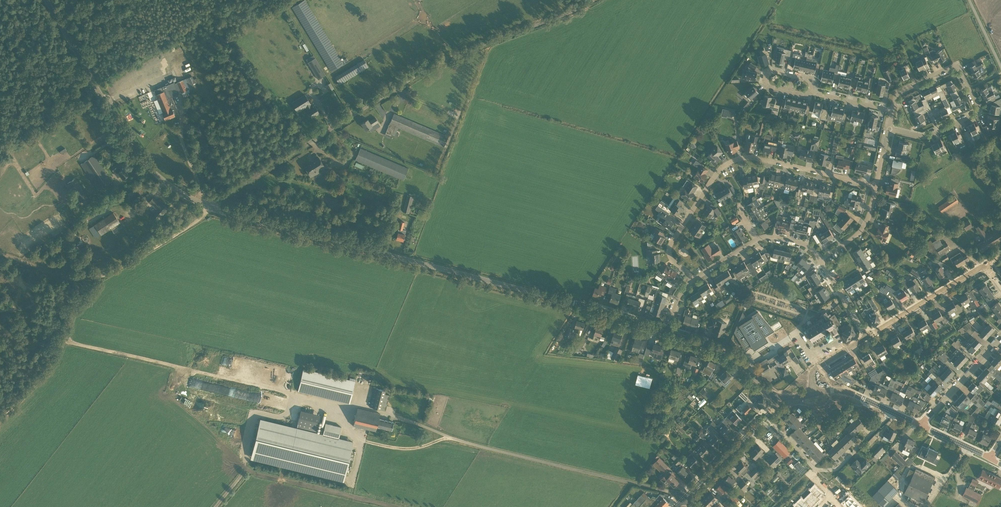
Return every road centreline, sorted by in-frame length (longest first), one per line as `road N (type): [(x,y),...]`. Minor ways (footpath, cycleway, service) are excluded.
road 1 (unclassified): [(211,207),(423,71),(593,0)]
road 2 (unclassified): [(565,301),(211,207)]
road 3 (residential): [(693,280),(669,247),(731,161),(754,157),(876,186)]
road 4 (unclassified): [(211,207),(146,165),(46,0)]
road 5 (track): [(288,392),(63,339)]
road 6 (residential): [(767,416),(814,468),(834,470),(892,412)]
road 7 (track): [(0,419),(53,364),(79,296)]
road 8 (track): [(87,279),(140,258),(211,207)]
road 9 (tertiary): [(868,336),(985,264)]
road 10 (residential): [(779,397),(725,353),(666,333)]
road 11 (residential): [(889,129),(928,136),(976,114),(969,88)]

